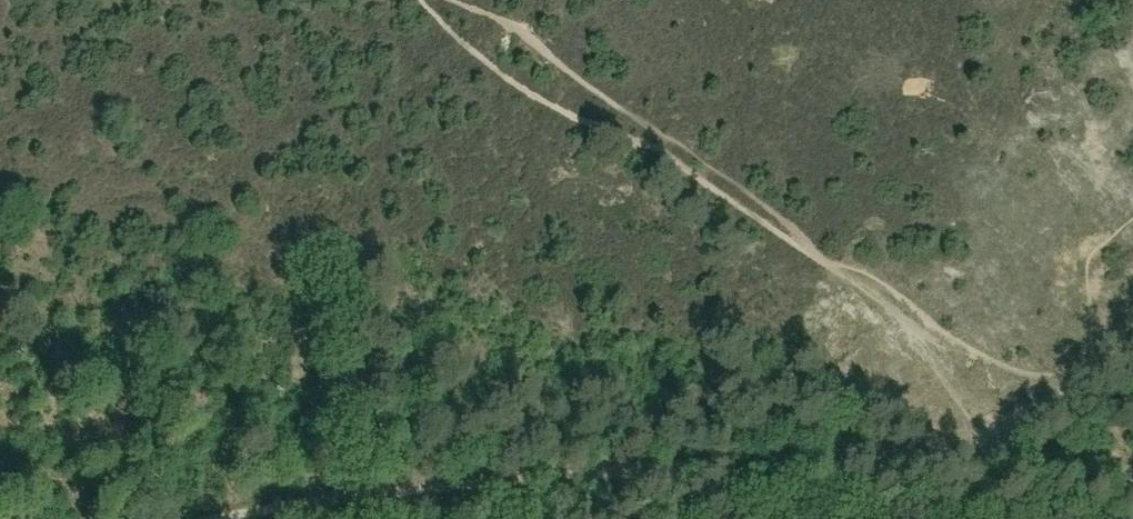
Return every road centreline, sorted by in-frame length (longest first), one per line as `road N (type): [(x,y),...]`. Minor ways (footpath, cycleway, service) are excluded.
road 1 (track): [(222,518),(461,485),(1002,453)]
road 2 (track): [(1002,453),(1004,437),(1089,357)]
road 3 (track): [(1132,480),(1002,453)]

